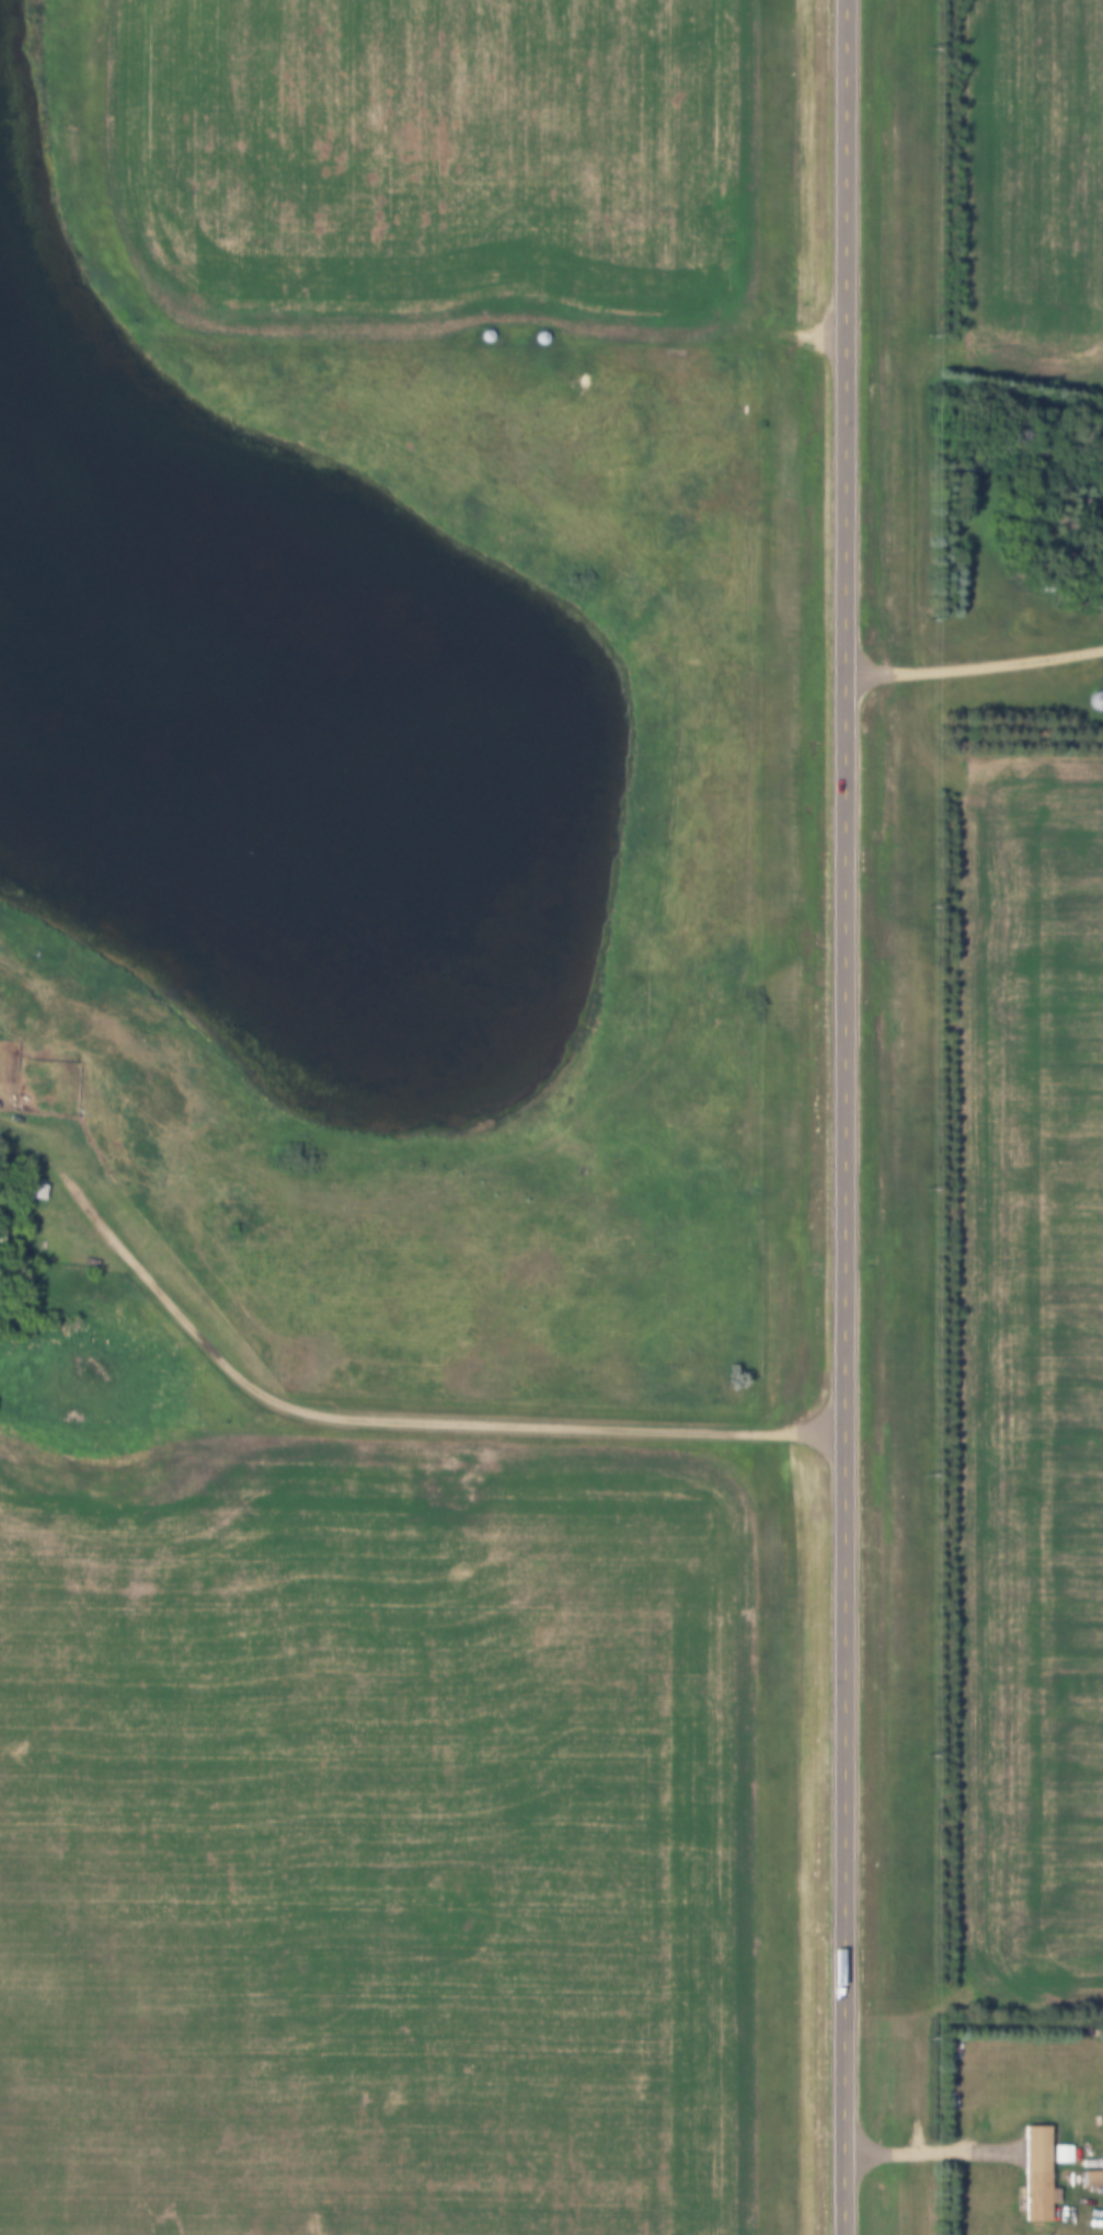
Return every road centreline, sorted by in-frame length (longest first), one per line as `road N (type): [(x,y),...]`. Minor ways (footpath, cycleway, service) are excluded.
road 1 (primary): [(843,2234),(843,0)]

